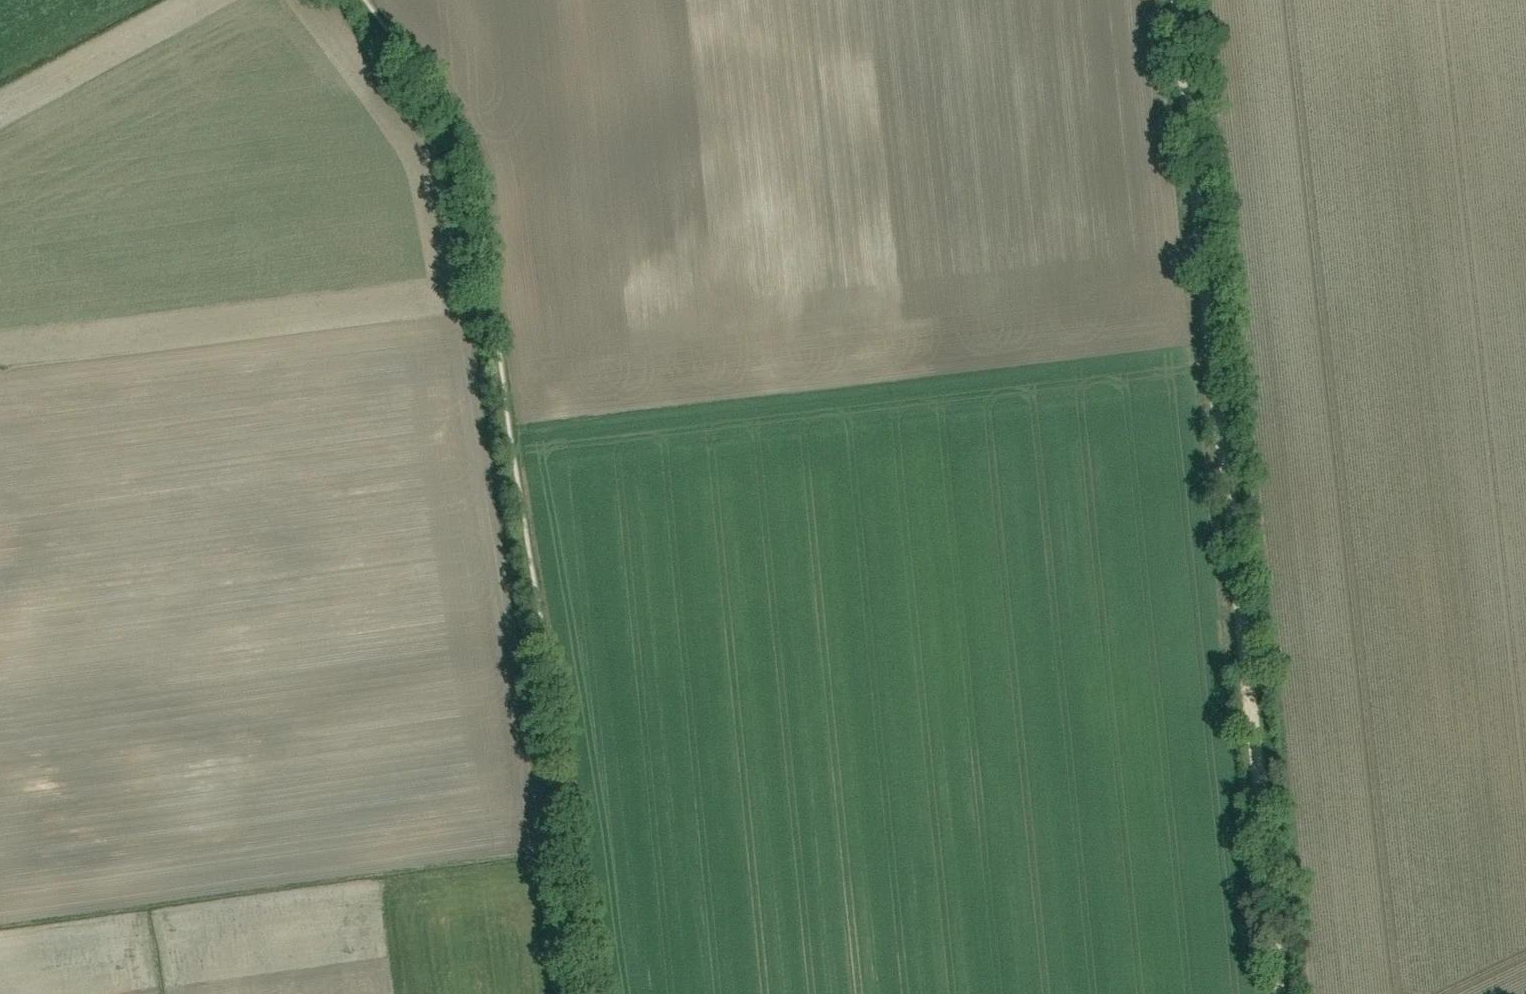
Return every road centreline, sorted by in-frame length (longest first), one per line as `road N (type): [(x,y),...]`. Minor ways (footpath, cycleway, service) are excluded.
road 1 (track): [(1180,0),(1277,993)]

